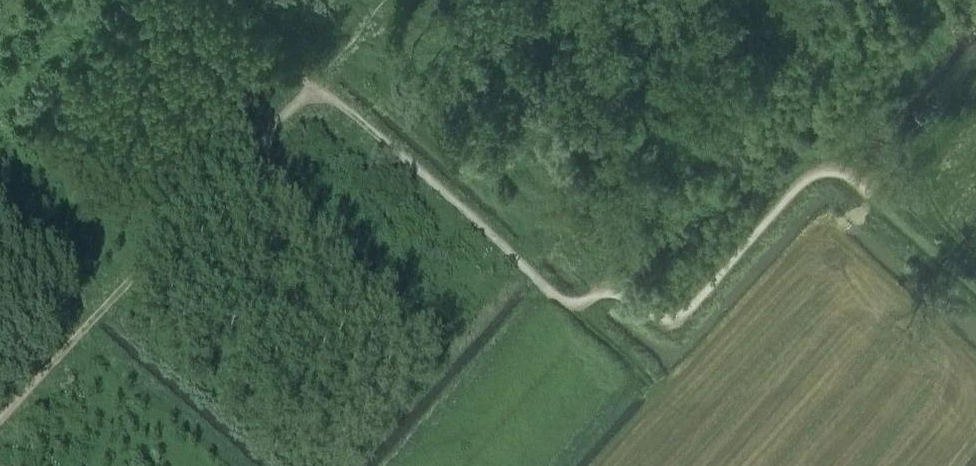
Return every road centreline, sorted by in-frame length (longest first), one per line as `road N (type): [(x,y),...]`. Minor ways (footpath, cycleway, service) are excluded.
road 1 (track): [(866,194),(829,170),(814,173),(682,319),(656,321),(615,294),(559,302),(314,88)]
road 2 (track): [(0,424),(314,88)]
road 3 (track): [(393,465),(551,294)]
road 4 (track): [(550,465),(636,374),(674,402)]
road 5 (track): [(975,89),(866,194)]

